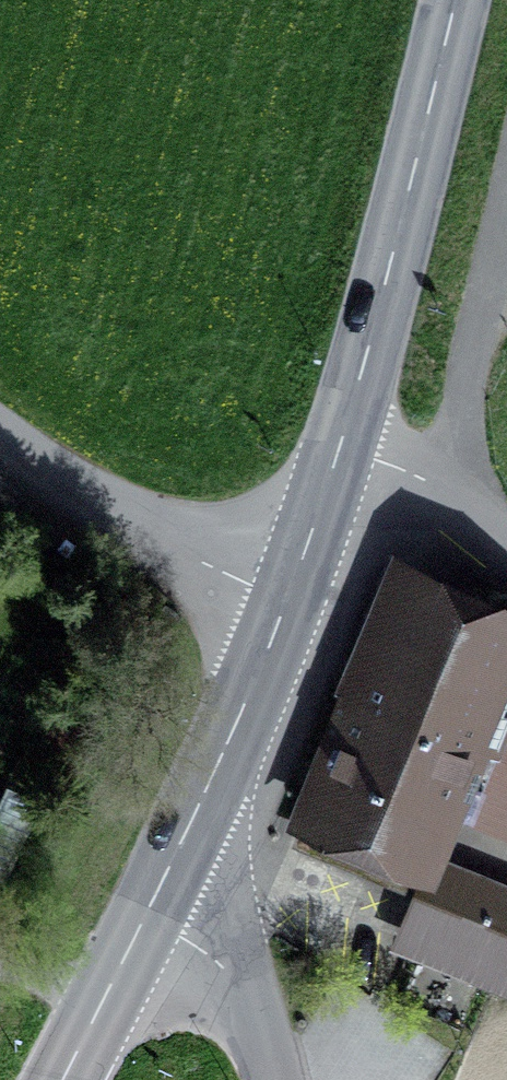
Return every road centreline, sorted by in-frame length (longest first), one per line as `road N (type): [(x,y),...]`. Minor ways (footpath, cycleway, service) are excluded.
road 1 (primary): [(283,627),(339,465),(459,0)]
road 2 (residential): [(0,445),(283,627)]
road 3 (primary): [(150,914),(283,627)]
road 4 (unclassified): [(150,914),(242,980),(268,1079)]
road 5 (primary): [(63,1079),(150,914)]

